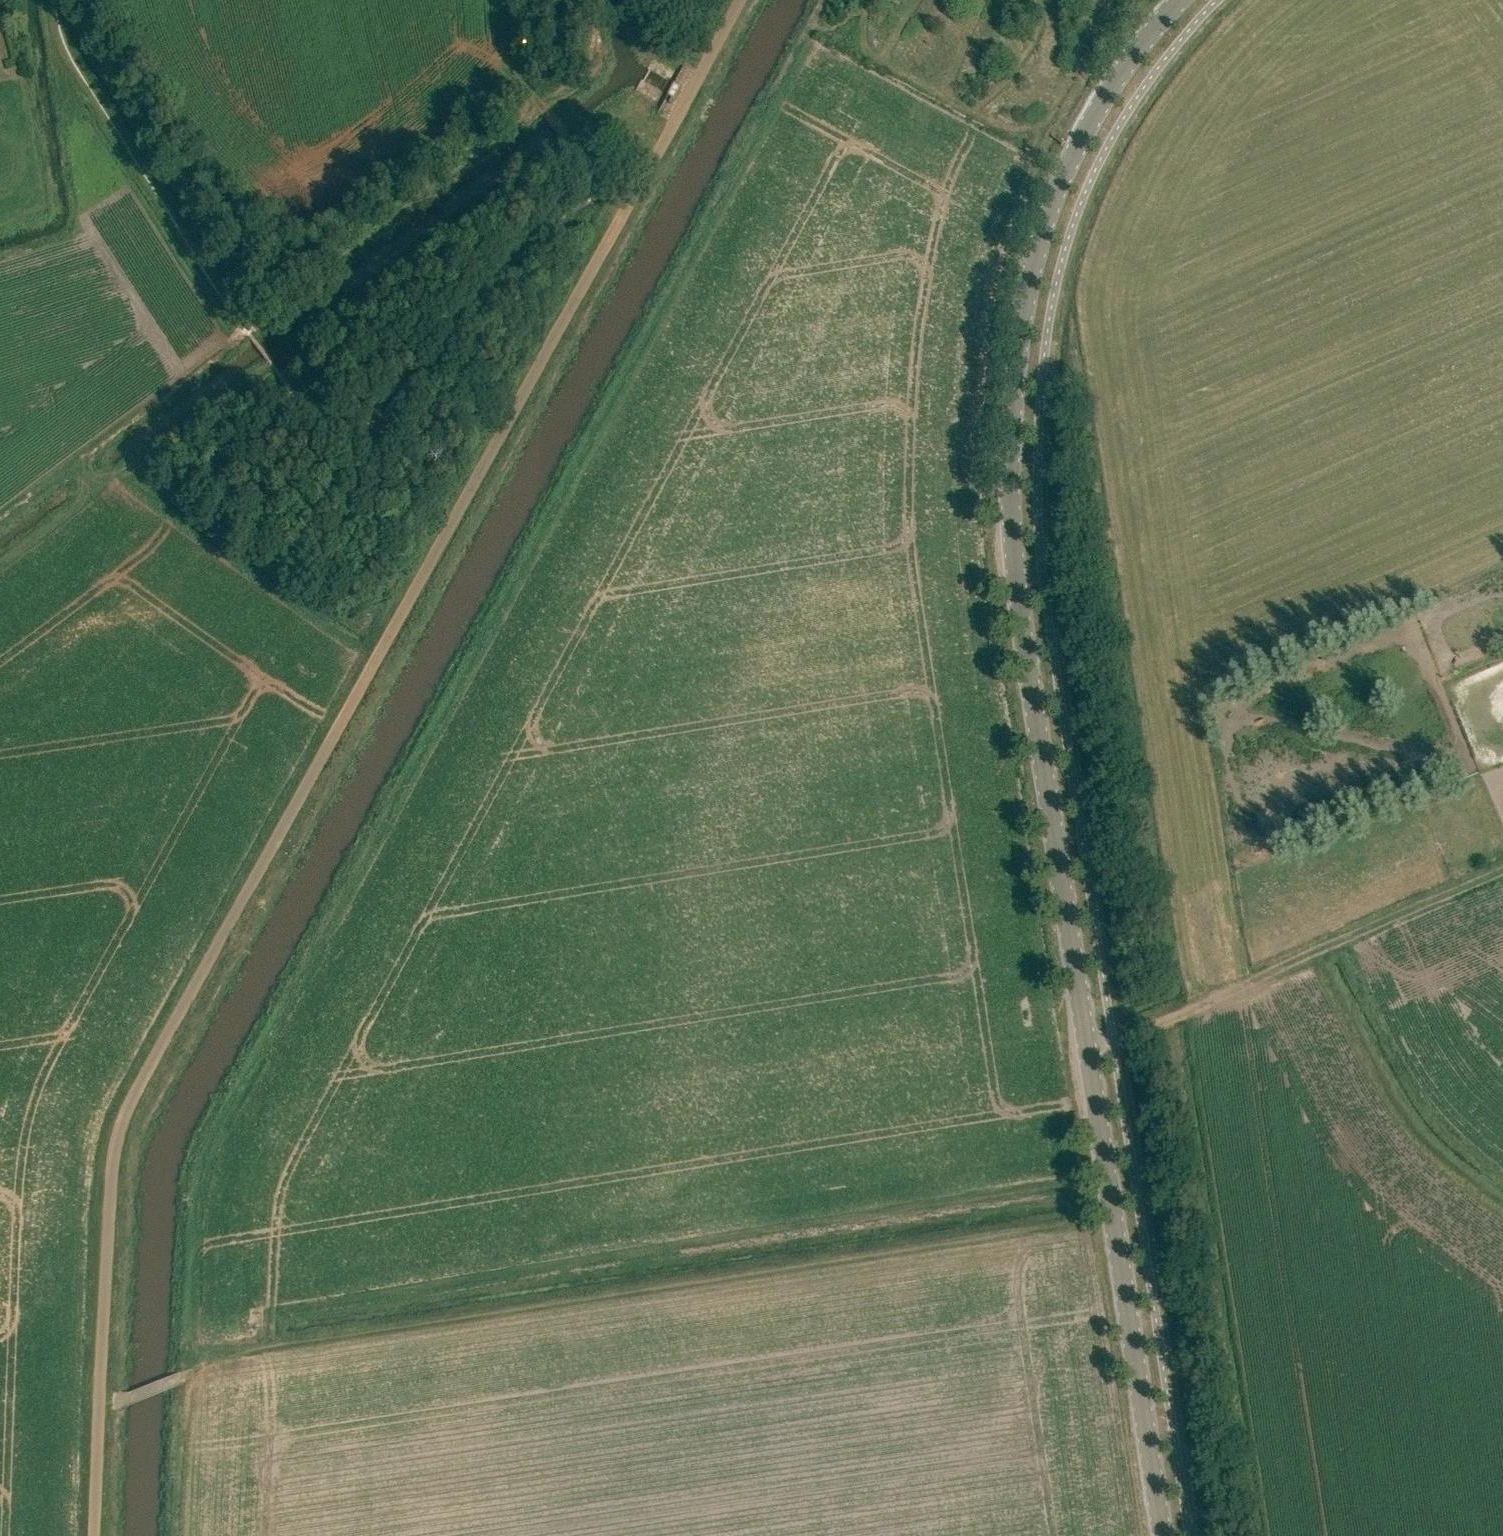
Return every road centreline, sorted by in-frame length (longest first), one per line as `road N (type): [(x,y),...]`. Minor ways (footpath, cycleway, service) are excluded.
road 1 (unclassified): [(94,1535),(101,1335),(122,1124),(747,0)]
road 2 (secondary): [(1163,1535),(1023,641),(1013,515),(1028,285),(1065,168),(1111,83),(1182,0)]

